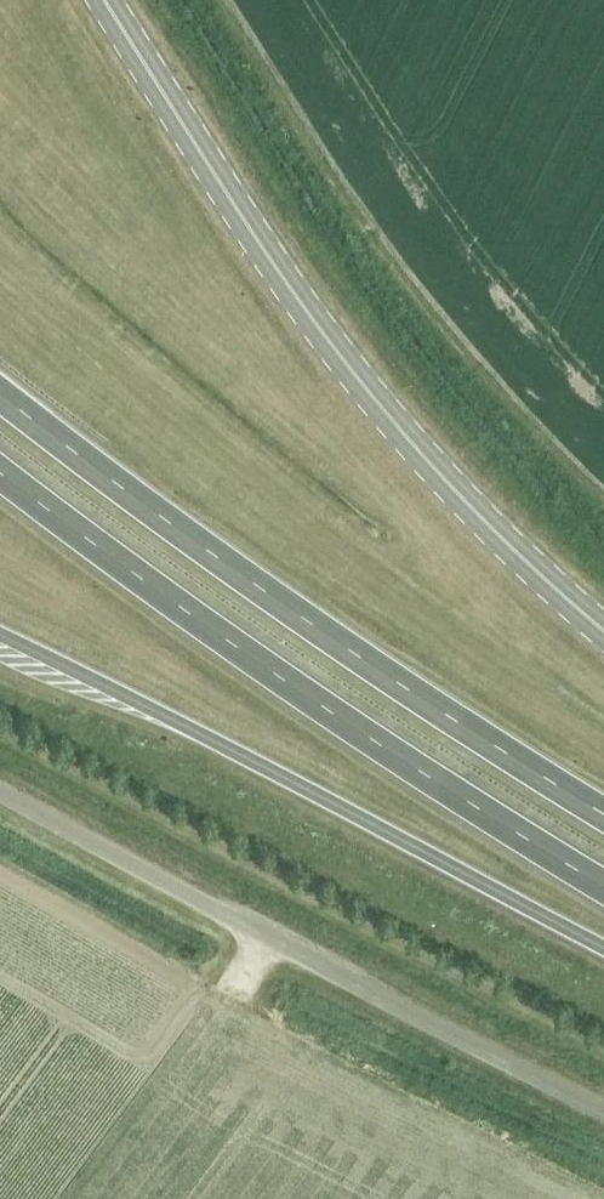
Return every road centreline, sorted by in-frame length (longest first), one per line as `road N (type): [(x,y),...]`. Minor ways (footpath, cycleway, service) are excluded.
road 1 (trunk): [(603,630),(444,481),(314,319),(104,0)]
road 2 (trunk): [(603,812),(292,608),(0,391)]
road 3 (trunk): [(0,472),(264,667),(603,888)]
road 4 (unclassified): [(603,1108),(0,792)]
road 5 (trunk): [(0,634),(603,948)]

